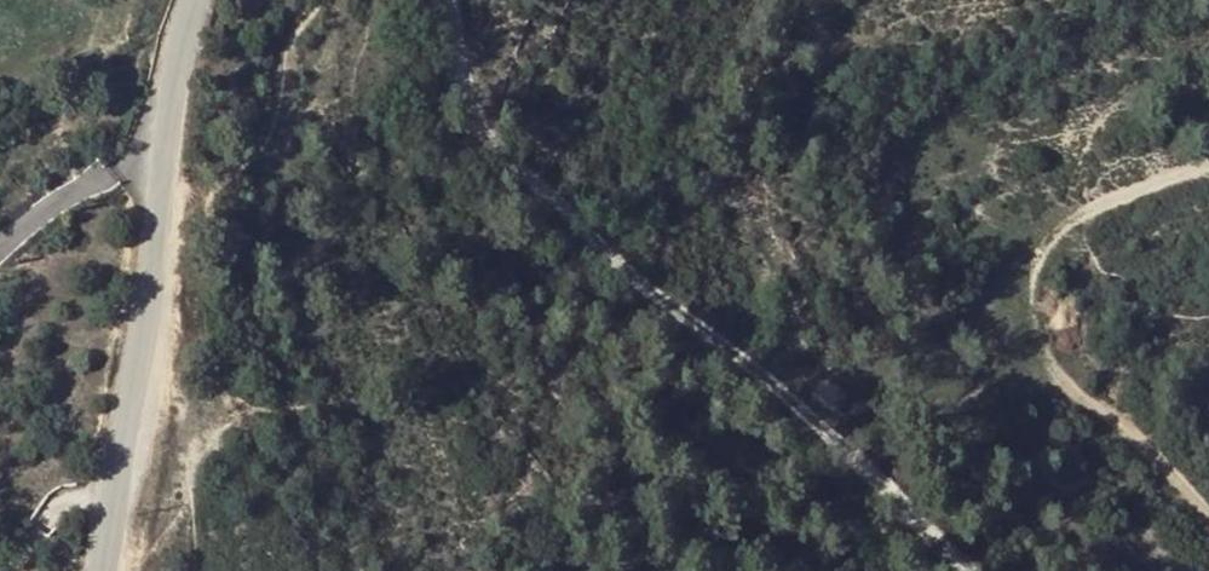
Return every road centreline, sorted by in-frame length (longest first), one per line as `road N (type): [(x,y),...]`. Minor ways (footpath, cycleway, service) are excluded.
road 1 (track): [(452,0),(464,79),(485,123),(524,166),(664,296),(829,425),(977,570)]
road 2 (unclassified): [(194,0),(172,68),(160,208),(105,570)]
road 3 (track): [(1208,516),(1138,431),(1082,397),(1053,366),(1039,326),(1037,279),(1054,239),(1083,212),(1208,165)]

